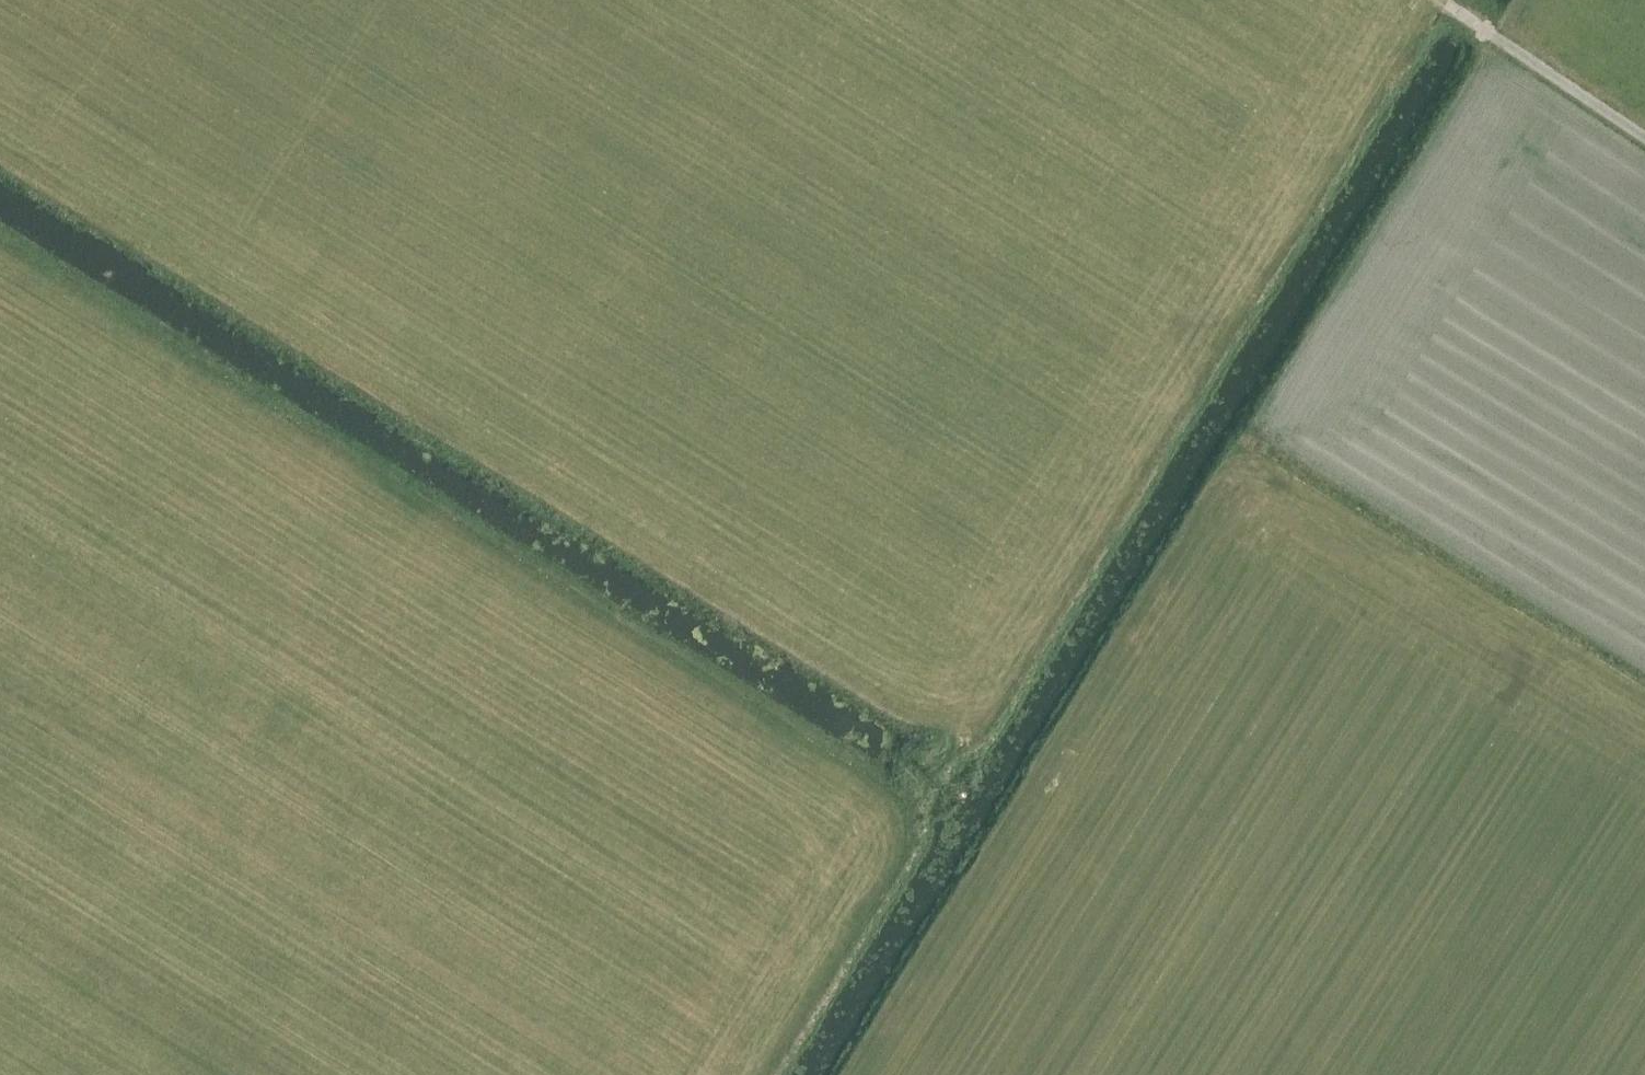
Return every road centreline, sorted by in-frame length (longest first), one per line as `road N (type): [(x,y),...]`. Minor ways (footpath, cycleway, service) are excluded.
road 1 (track): [(1441,0),(1644,135)]

